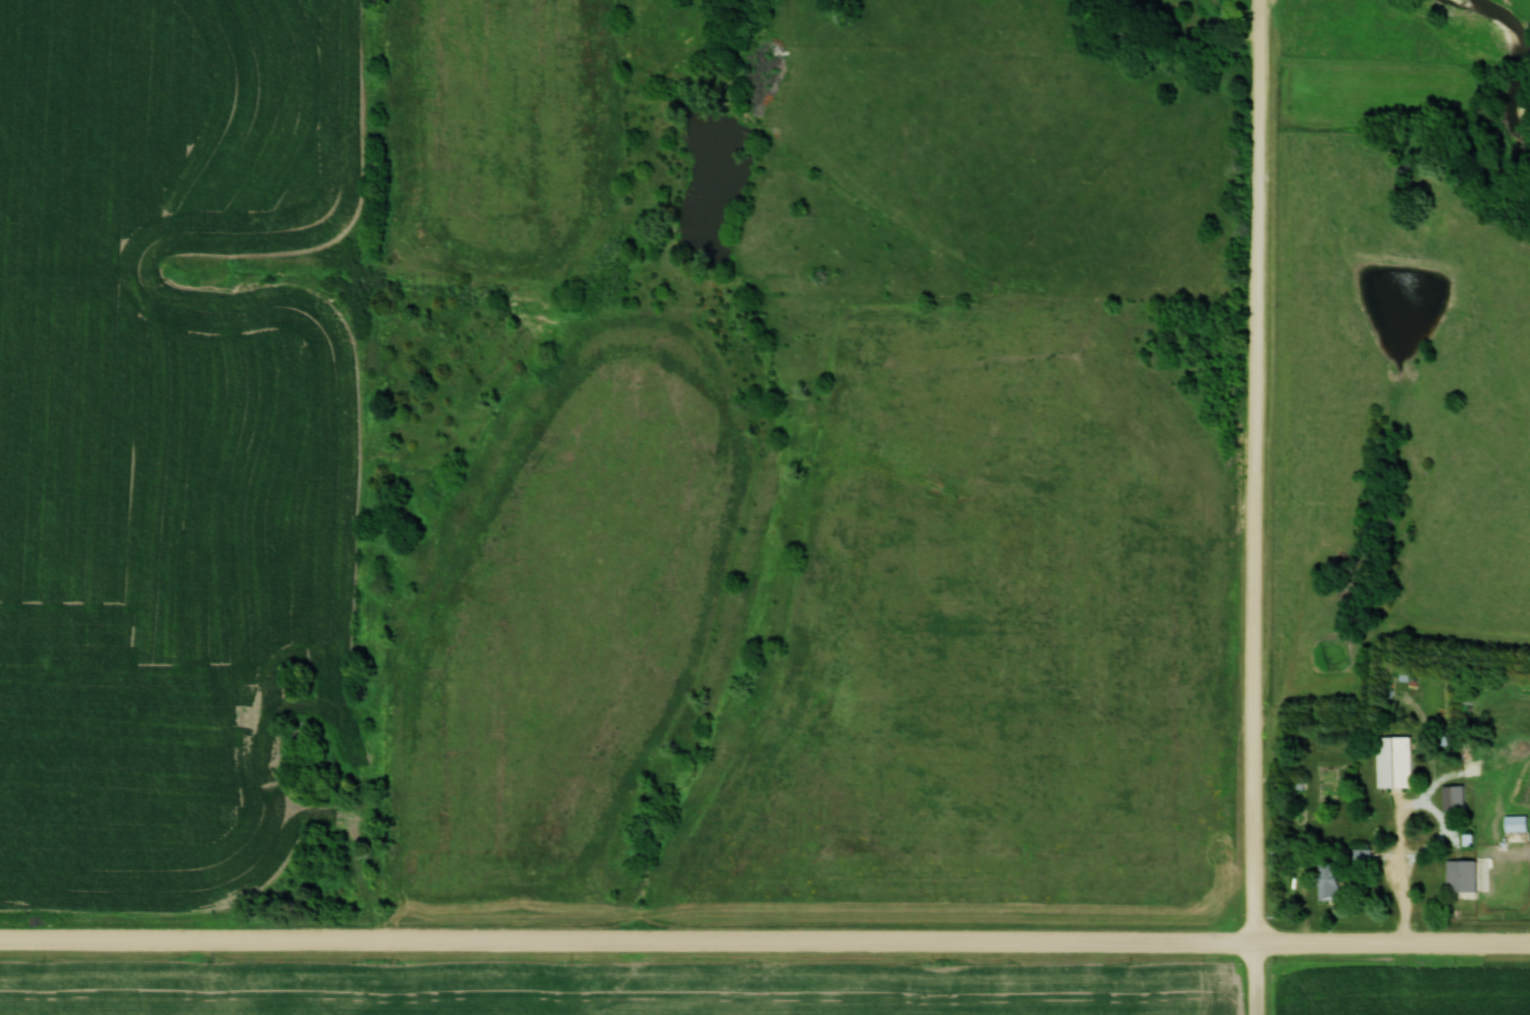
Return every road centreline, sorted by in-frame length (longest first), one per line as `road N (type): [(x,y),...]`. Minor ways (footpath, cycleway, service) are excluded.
road 1 (tertiary): [(0,942),(1529,949)]
road 2 (residential): [(1260,1014),(1255,0)]

